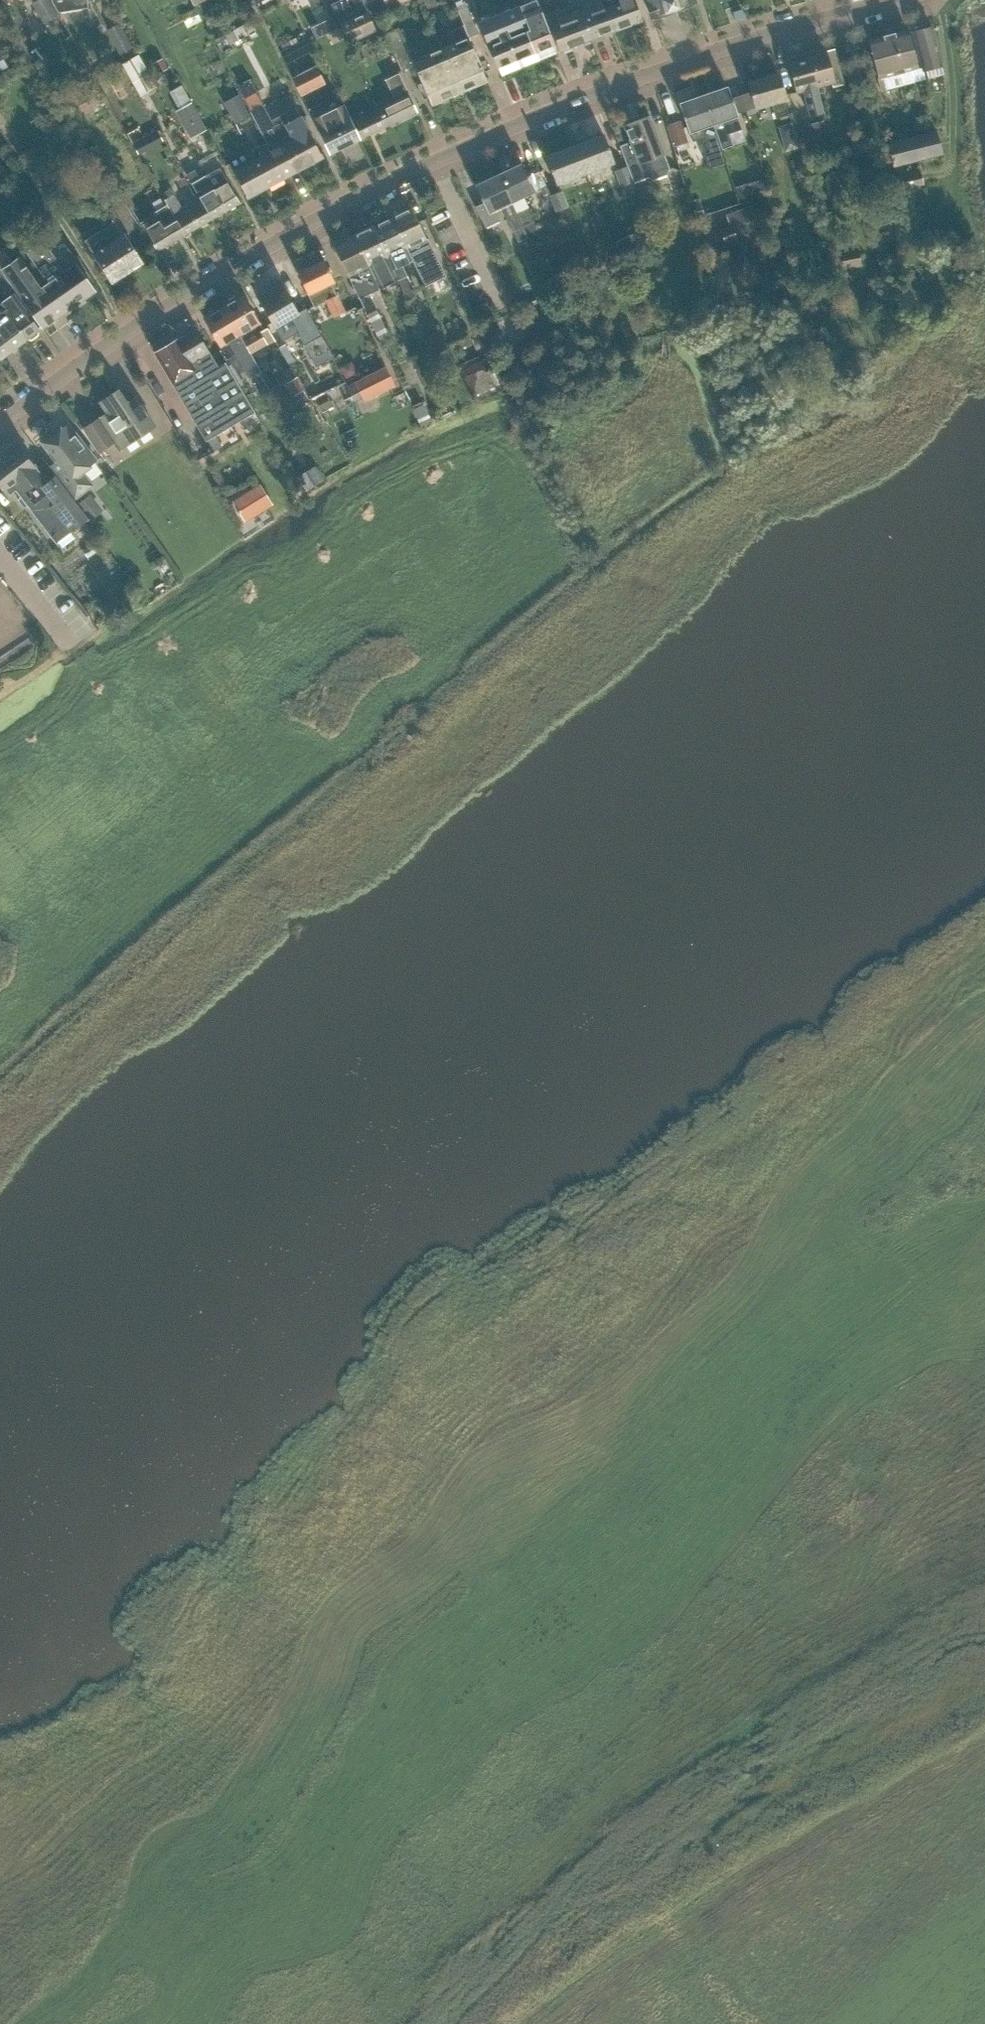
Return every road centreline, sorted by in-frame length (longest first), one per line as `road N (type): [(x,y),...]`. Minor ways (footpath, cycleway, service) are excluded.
road 1 (residential): [(0,423),(189,292),(395,179),(638,78),(891,0)]

